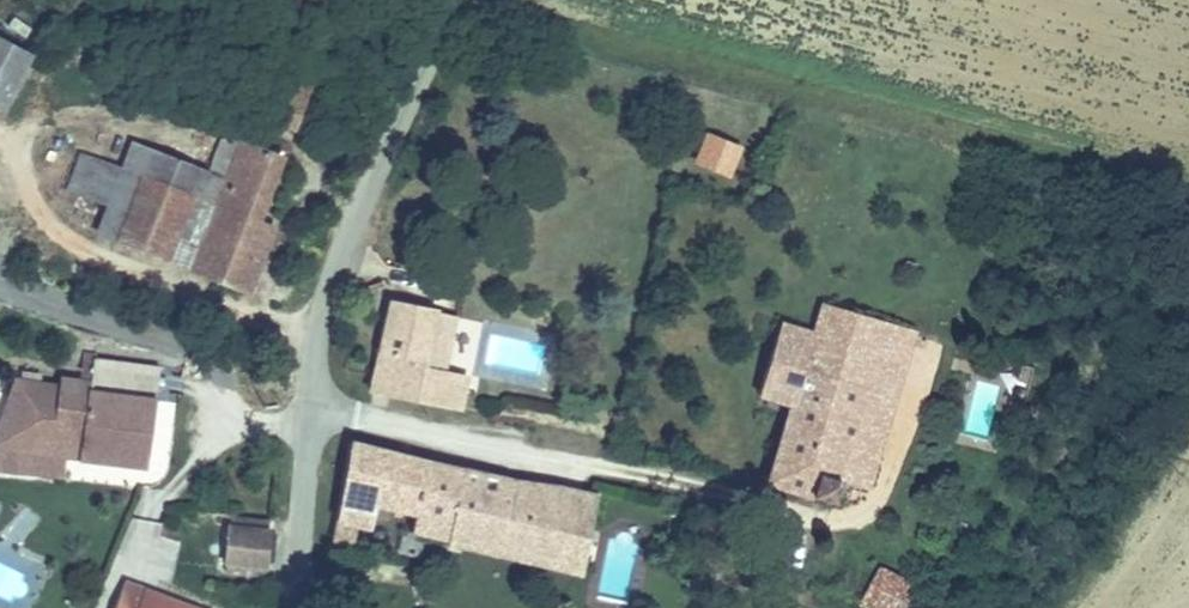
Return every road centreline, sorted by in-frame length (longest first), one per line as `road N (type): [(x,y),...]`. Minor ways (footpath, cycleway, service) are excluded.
road 1 (unclassified): [(295,607),(331,263),(450,0)]

